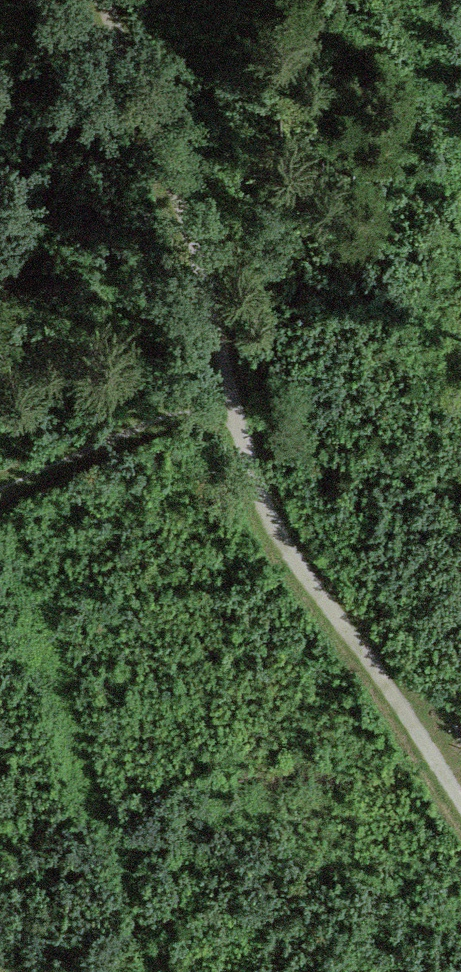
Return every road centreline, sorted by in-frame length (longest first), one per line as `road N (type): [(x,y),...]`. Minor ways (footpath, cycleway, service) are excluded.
road 1 (track): [(104,0),(176,184),(231,398),(279,543),(460,810)]
road 2 (track): [(231,398),(175,411),(0,486)]

